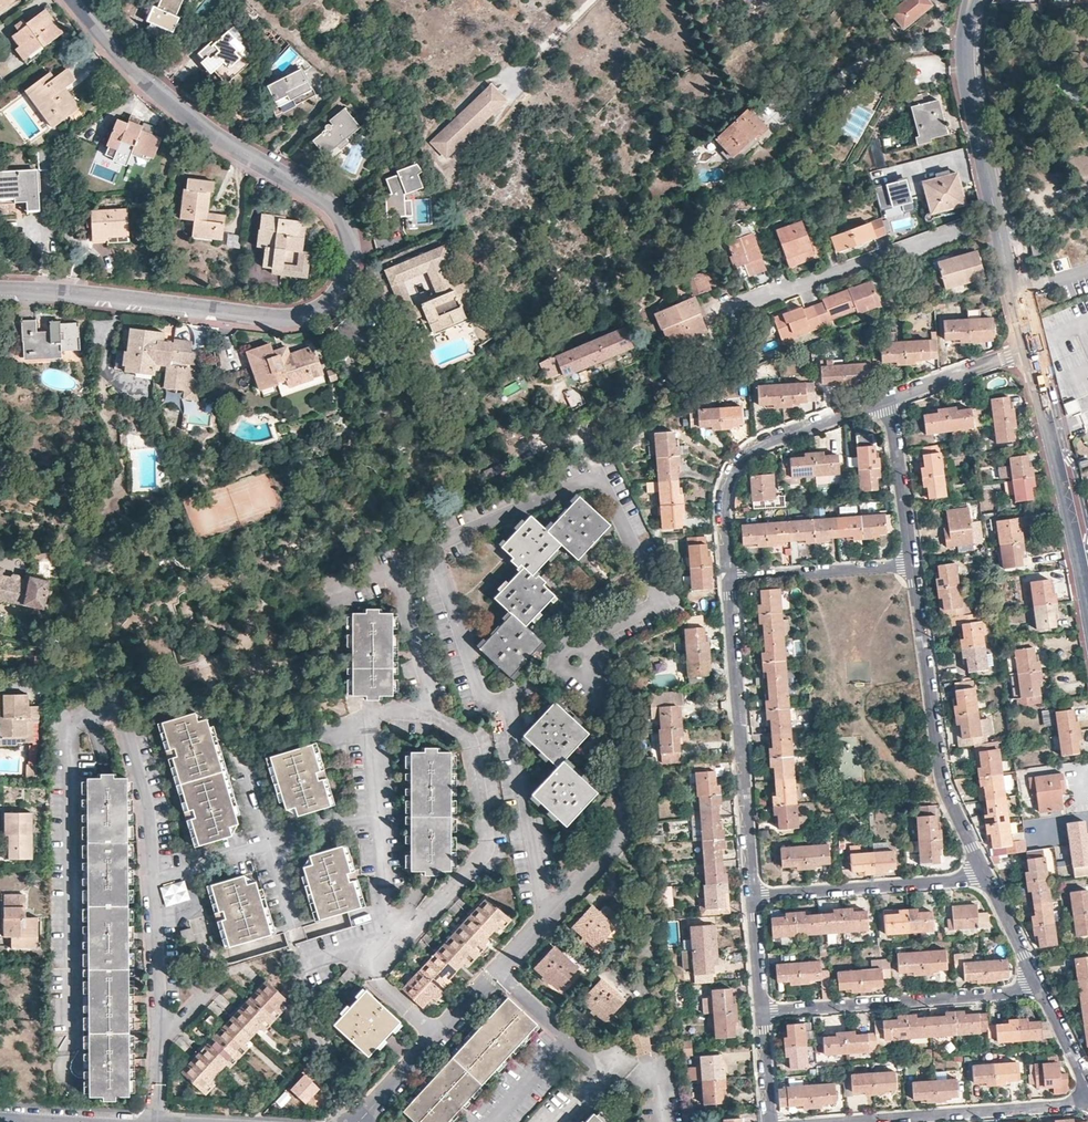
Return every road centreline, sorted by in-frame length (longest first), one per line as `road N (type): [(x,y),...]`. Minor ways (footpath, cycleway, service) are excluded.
road 1 (residential): [(74,0),(143,80),(191,120),(327,204),(343,223),(351,265),(333,302),(285,321),(0,294)]
road 2 (residential): [(506,698),(481,697),(434,546),(599,476),(661,604),(584,646)]
road 3 (residential): [(155,878),(125,725),(116,714),(76,718),(68,727),(73,1035)]
road 4 (residential): [(1027,352),(967,85),(974,0)]
road 5 (residential): [(732,581),(728,617),(755,897)]
road 6 (residential): [(912,569),(941,782),(982,871)]
road 7 (residential): [(389,940),(424,923),(483,857),(487,839),(471,743),(433,711)]
road 8 (residential): [(589,669),(602,688),(625,825),(619,847),(544,923)]
road 9 (residential): [(888,402),(749,457),(726,501),(732,581)]
road 10 (residential): [(761,1012),(1038,985)]
road 11 (residential): [(1087,603),(1027,352)]
road 12 (residential): [(755,897),(982,871)]
road 13 (residential): [(506,698),(544,923)]
road 14 (residential): [(862,1121),(1087,1105)]
road 15 (residential): [(433,711),(407,606),(389,574),(342,593)]
road 16 (residential): [(732,581),(912,569)]
road 17 (residential): [(888,402),(912,569)]
road 18 (residential): [(433,711),(370,719),(379,821)]
road 19 (residential): [(160,1042),(155,878)]
road 20 (residential): [(1027,352),(888,402)]
road 21 (residential): [(497,973),(600,1068)]
road 22 (residential): [(982,871),(1038,985)]
road 23 (residential): [(155,878),(271,845)]

